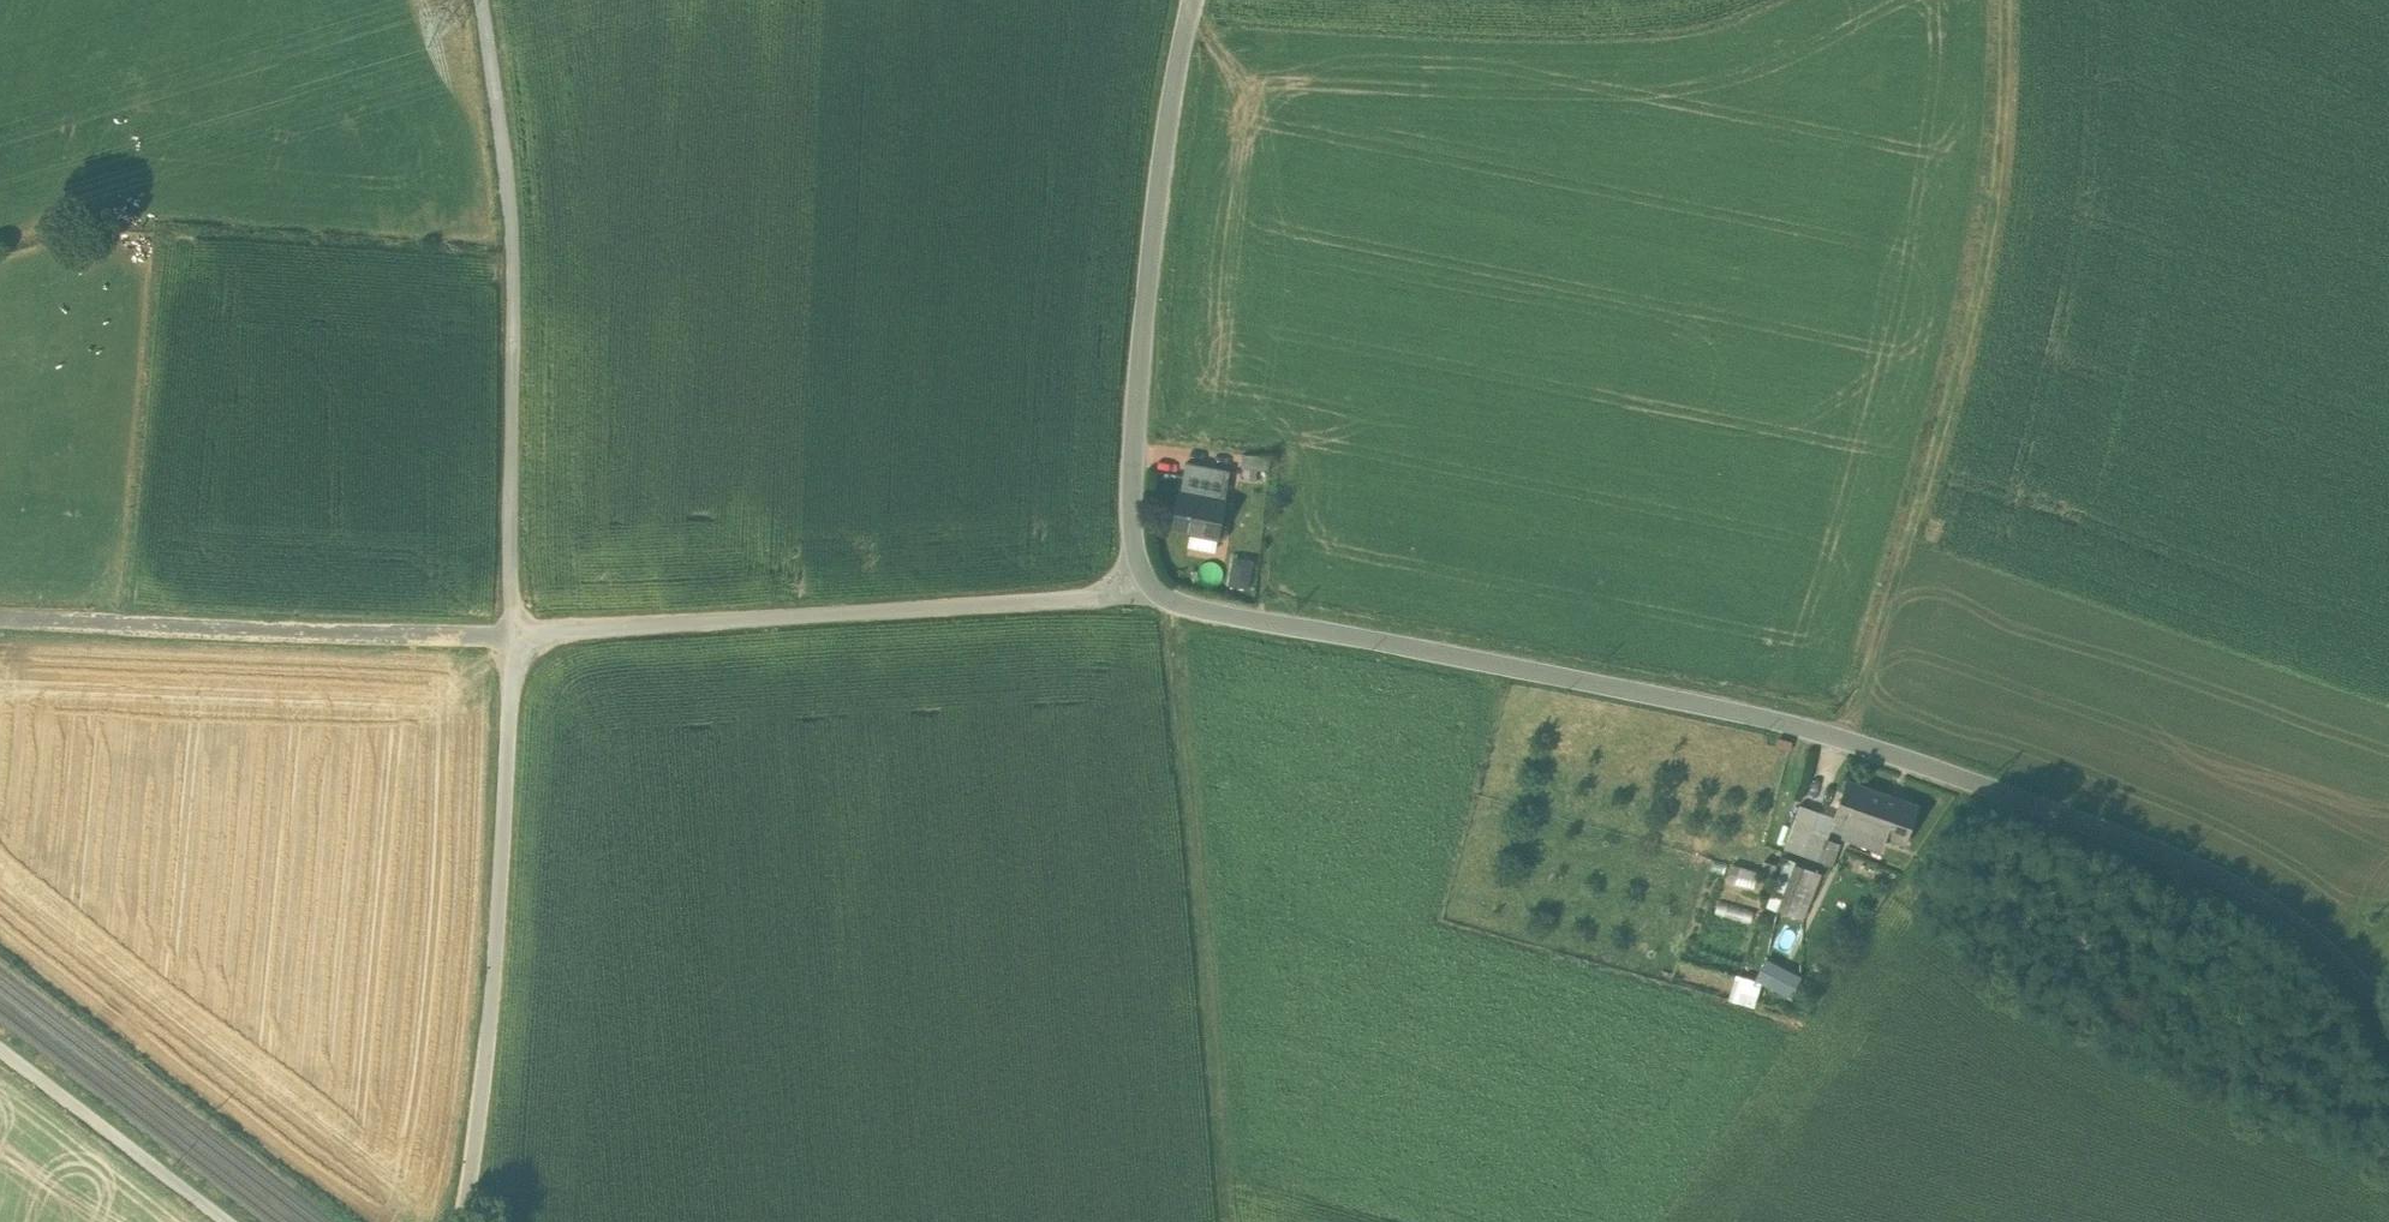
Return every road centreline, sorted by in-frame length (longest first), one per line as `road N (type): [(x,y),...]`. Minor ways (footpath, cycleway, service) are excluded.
road 1 (tertiary): [(2388,1019),(2333,953),(2229,881),(1842,734),(1184,603),(1147,580)]
road 2 (unclassified): [(461,1221),(493,976),(511,633),(1092,596),(1147,580)]
road 3 (track): [(1842,734),(1911,533),(1986,228),(2004,0)]
road 4 (track): [(511,633),(515,277),(482,0)]
road 5 (tertiary): [(1147,580),(1132,513),(1142,346),(1164,140),(1192,0)]

